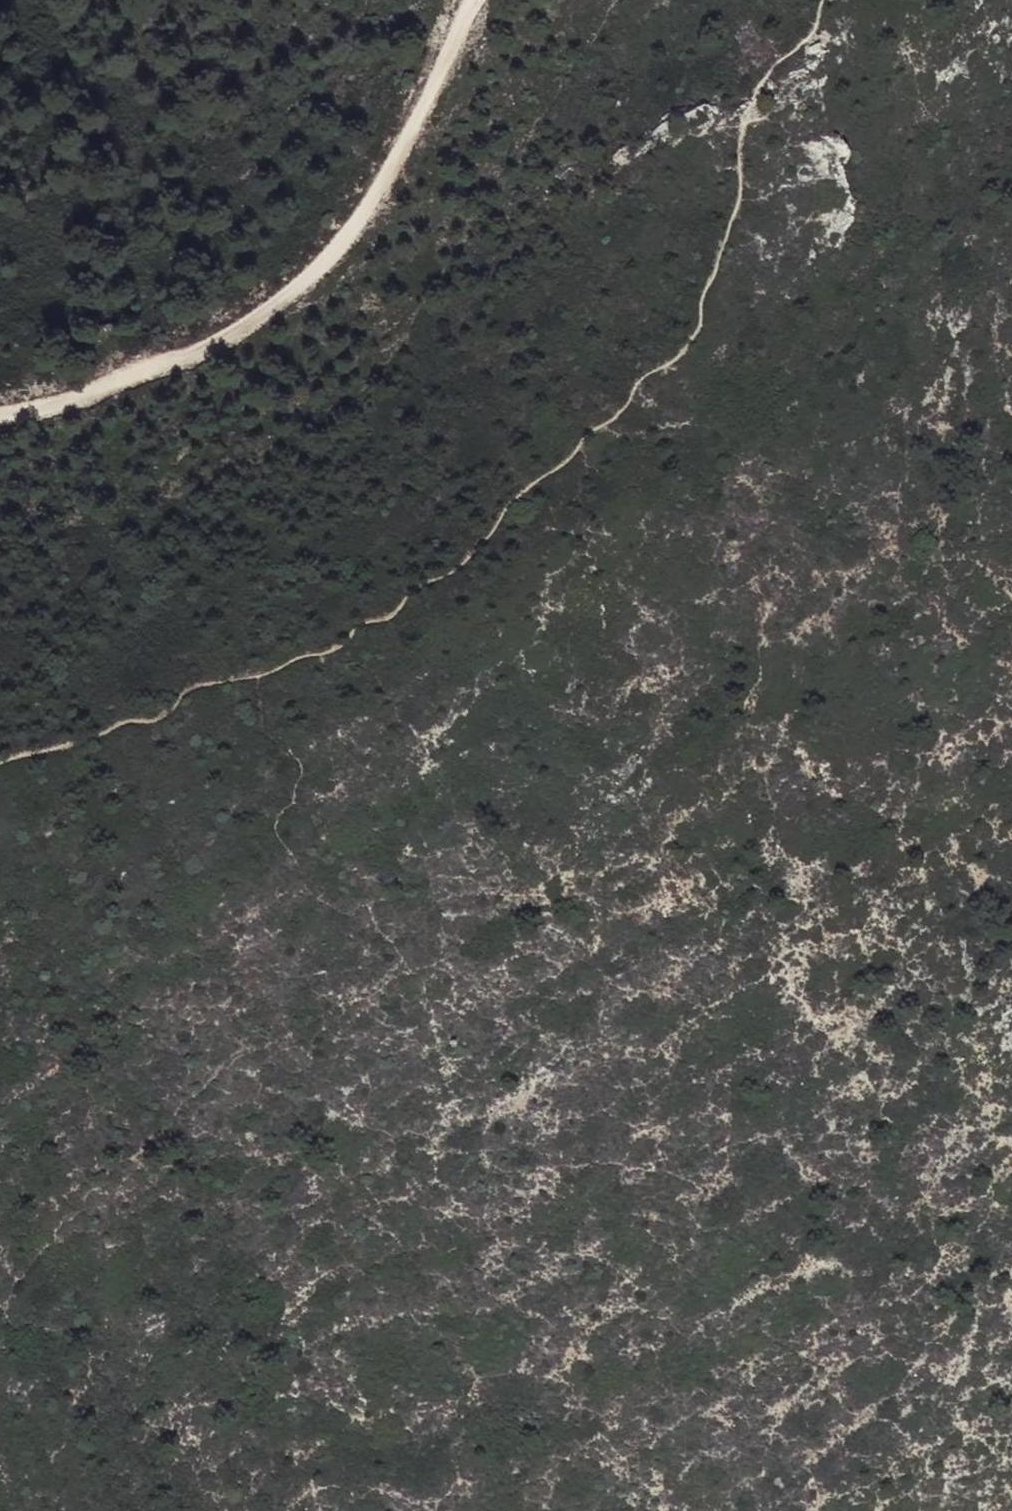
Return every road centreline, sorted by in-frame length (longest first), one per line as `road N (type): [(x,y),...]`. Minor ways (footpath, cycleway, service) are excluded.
road 1 (track): [(0,418),(169,364),(274,303),(370,210),(478,0)]

